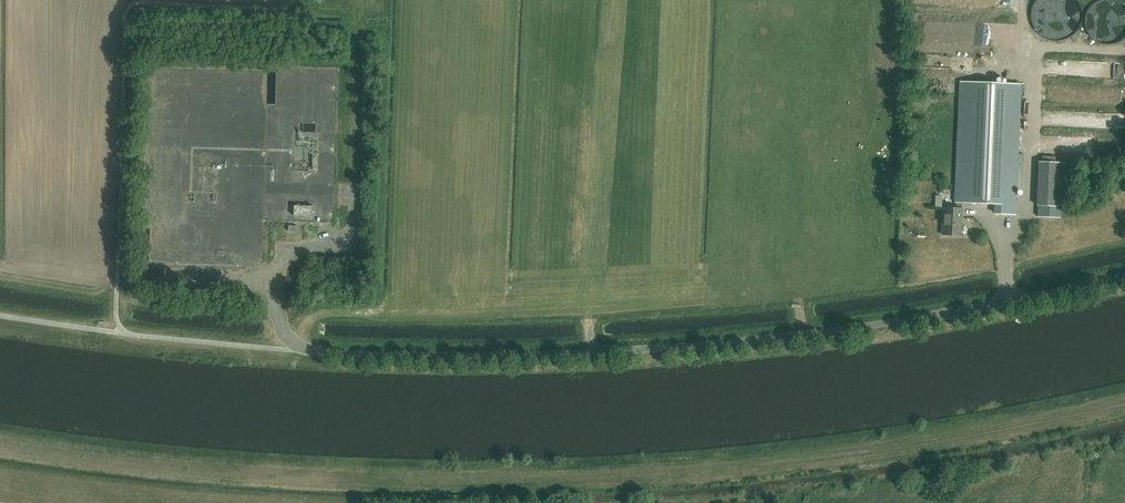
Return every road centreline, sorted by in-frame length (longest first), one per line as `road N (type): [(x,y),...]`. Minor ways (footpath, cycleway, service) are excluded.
road 1 (unclassified): [(1124,275),(905,320),(607,351),(316,352),(290,340),(279,316)]

